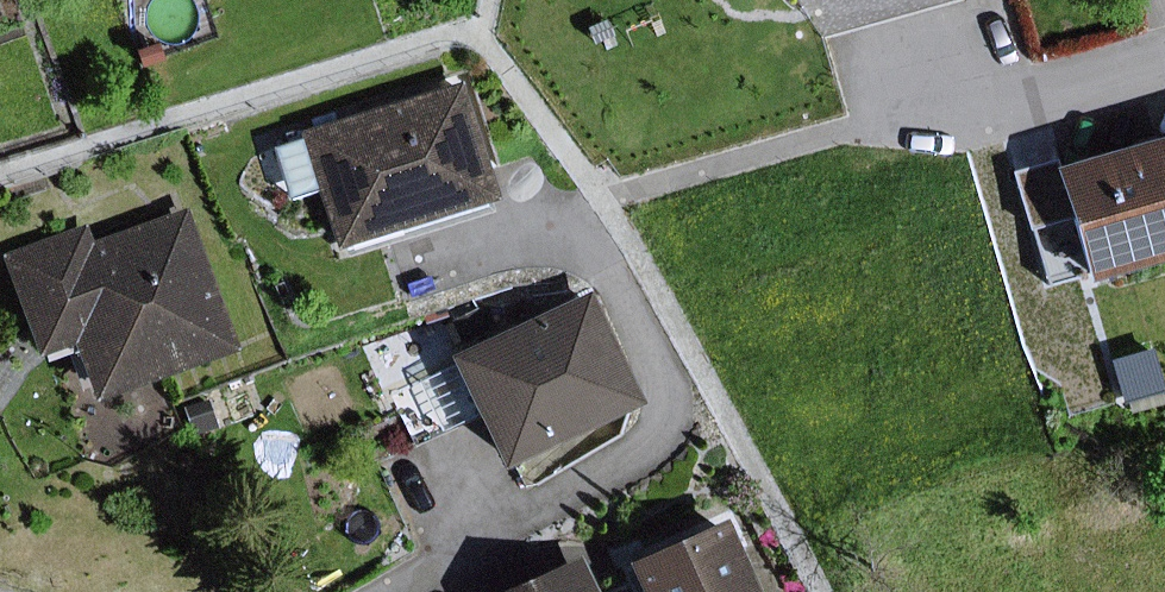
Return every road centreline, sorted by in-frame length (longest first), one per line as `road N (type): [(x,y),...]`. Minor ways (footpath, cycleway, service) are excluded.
road 1 (residential): [(1164,43),(938,99)]

